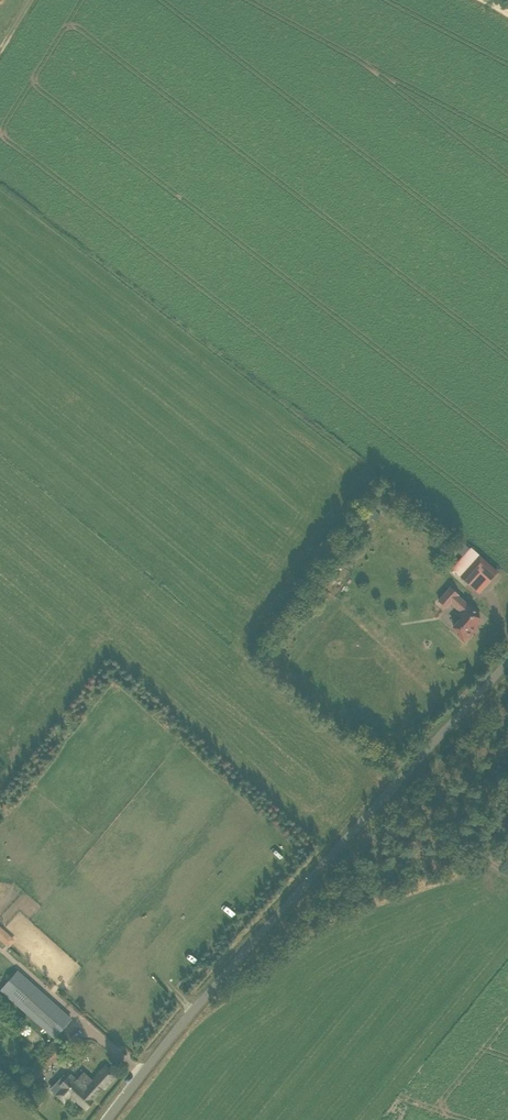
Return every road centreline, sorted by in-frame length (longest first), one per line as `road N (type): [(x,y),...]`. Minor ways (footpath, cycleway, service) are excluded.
road 1 (unclassified): [(109,1119),(290,897),(507,663)]
road 2 (track): [(397,781),(507,873)]

